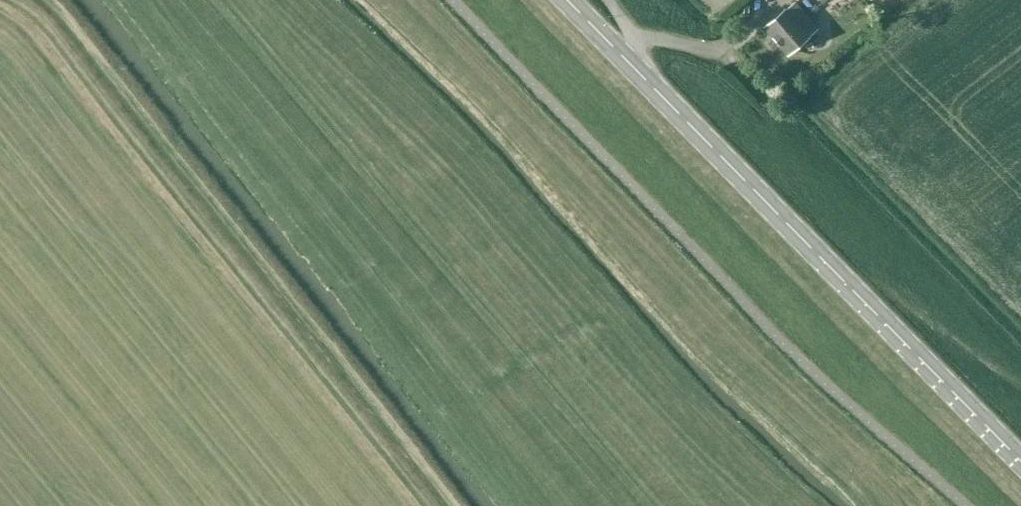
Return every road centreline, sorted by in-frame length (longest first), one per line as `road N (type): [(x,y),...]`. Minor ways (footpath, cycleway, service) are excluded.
road 1 (tertiary): [(568,0),(1020,462)]

